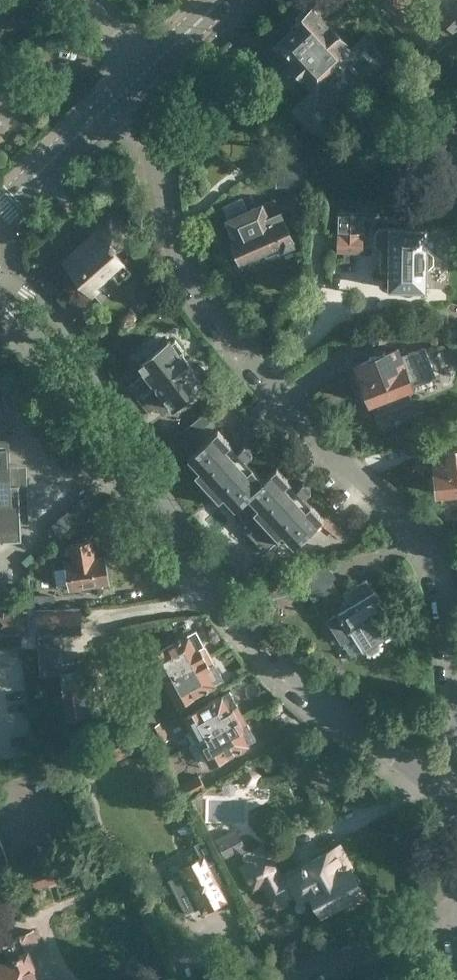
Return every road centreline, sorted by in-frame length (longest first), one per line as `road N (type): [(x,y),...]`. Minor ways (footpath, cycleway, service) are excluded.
road 1 (residential): [(436,783),(456,701),(451,635),(421,535),(231,335),(196,281),(166,215),(136,82)]
road 2 (residential): [(0,282),(84,365),(231,610),(285,667),(436,783)]
road 3 (tertiary): [(0,210),(136,82)]
road 4 (residential): [(300,979),(411,933),(455,901)]

